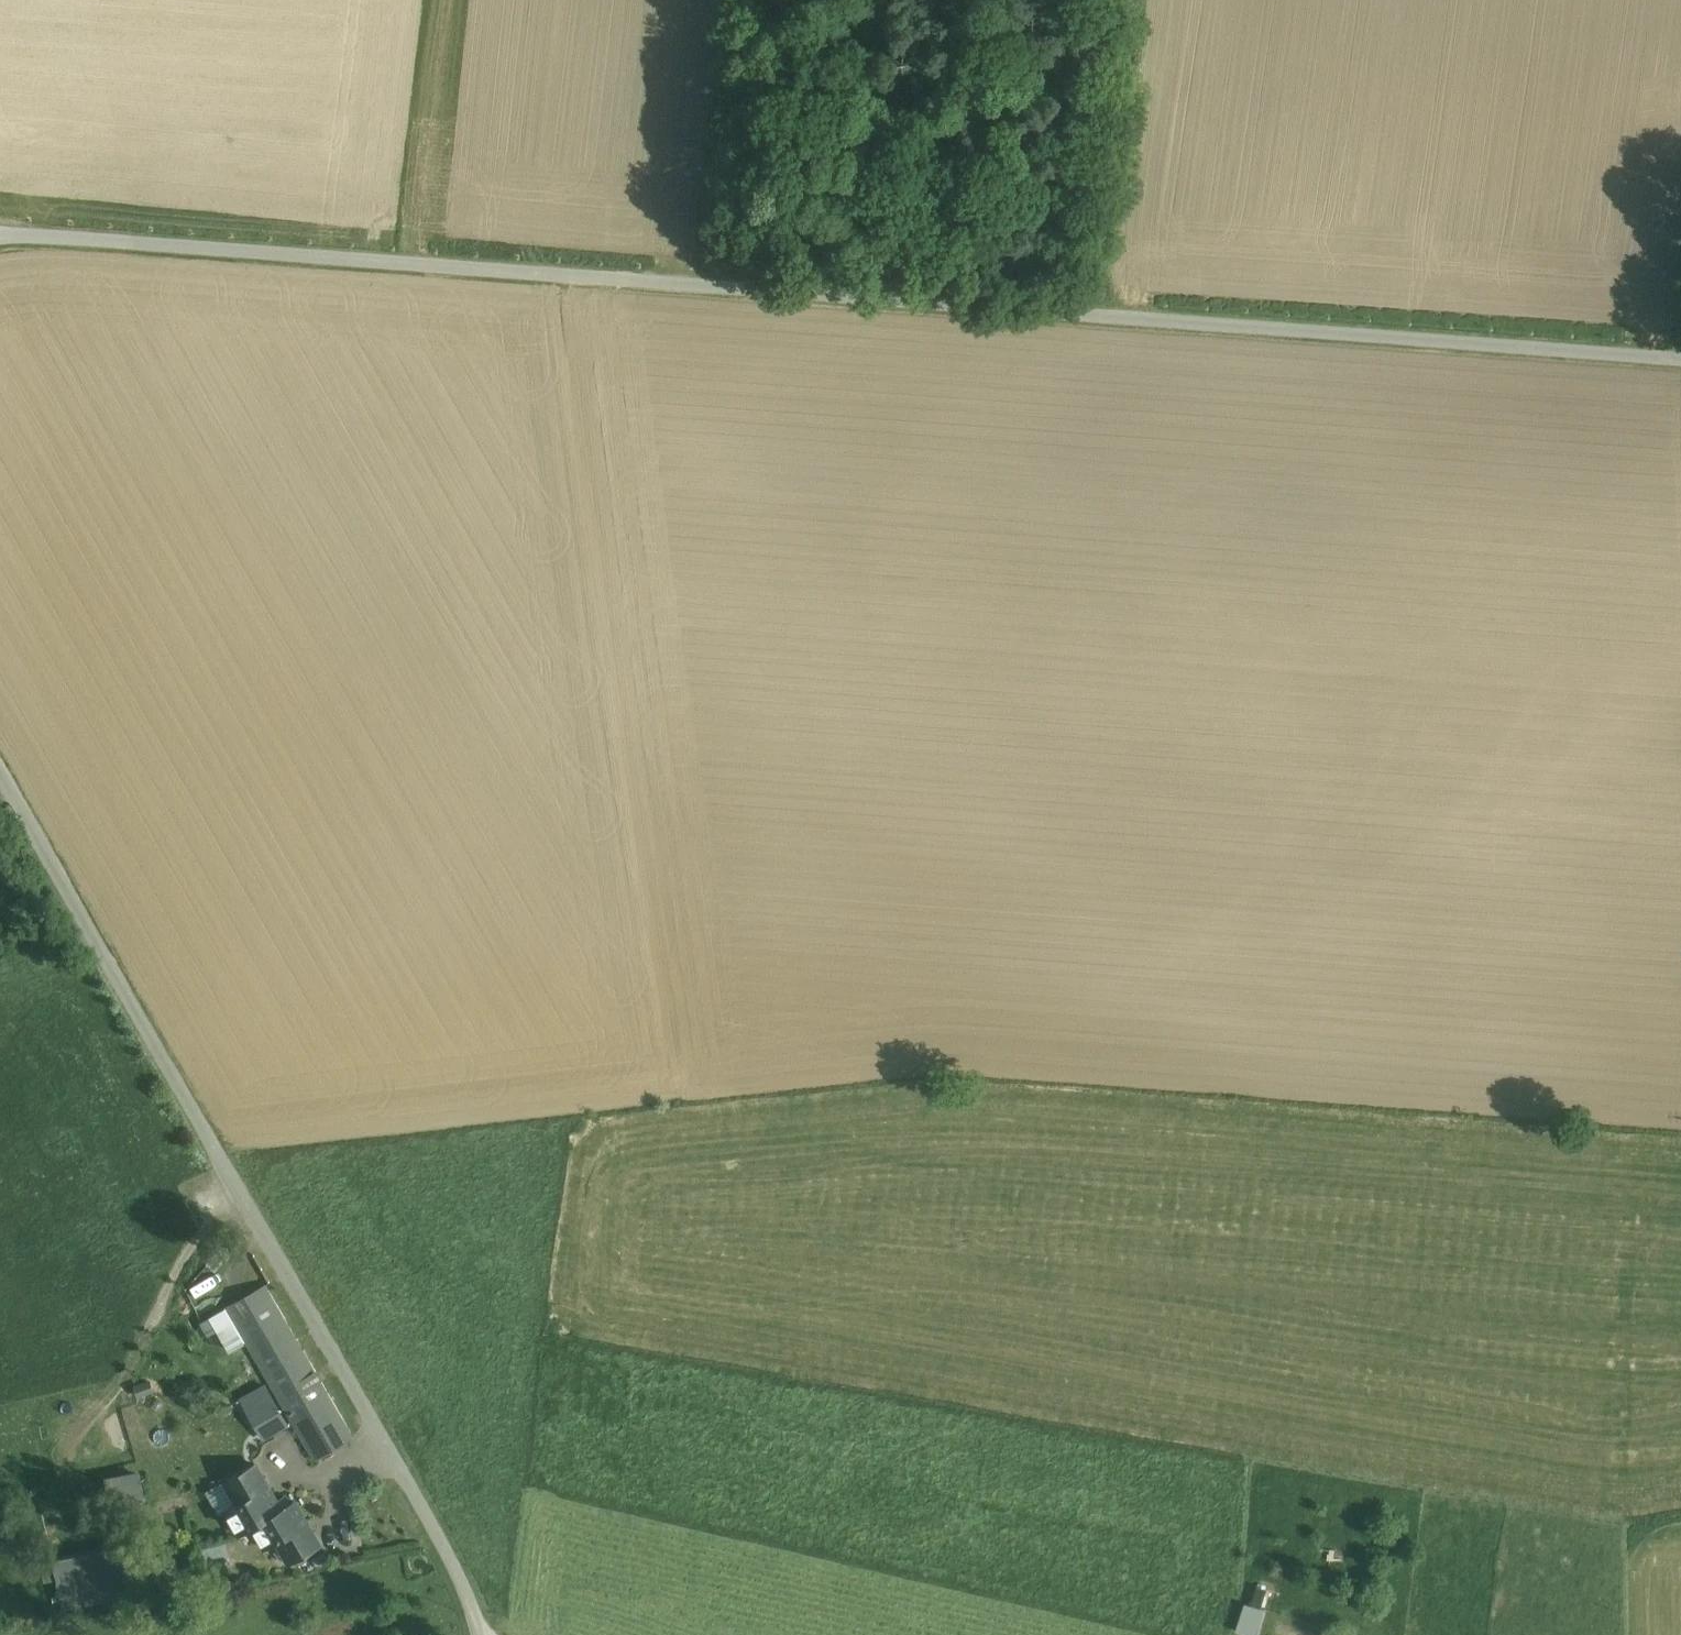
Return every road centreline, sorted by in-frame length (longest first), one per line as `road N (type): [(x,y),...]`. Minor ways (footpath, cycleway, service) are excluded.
road 1 (unclassified): [(0,237),(1680,360)]
road 2 (unclassified): [(482,1634),(457,1568),(0,772)]

